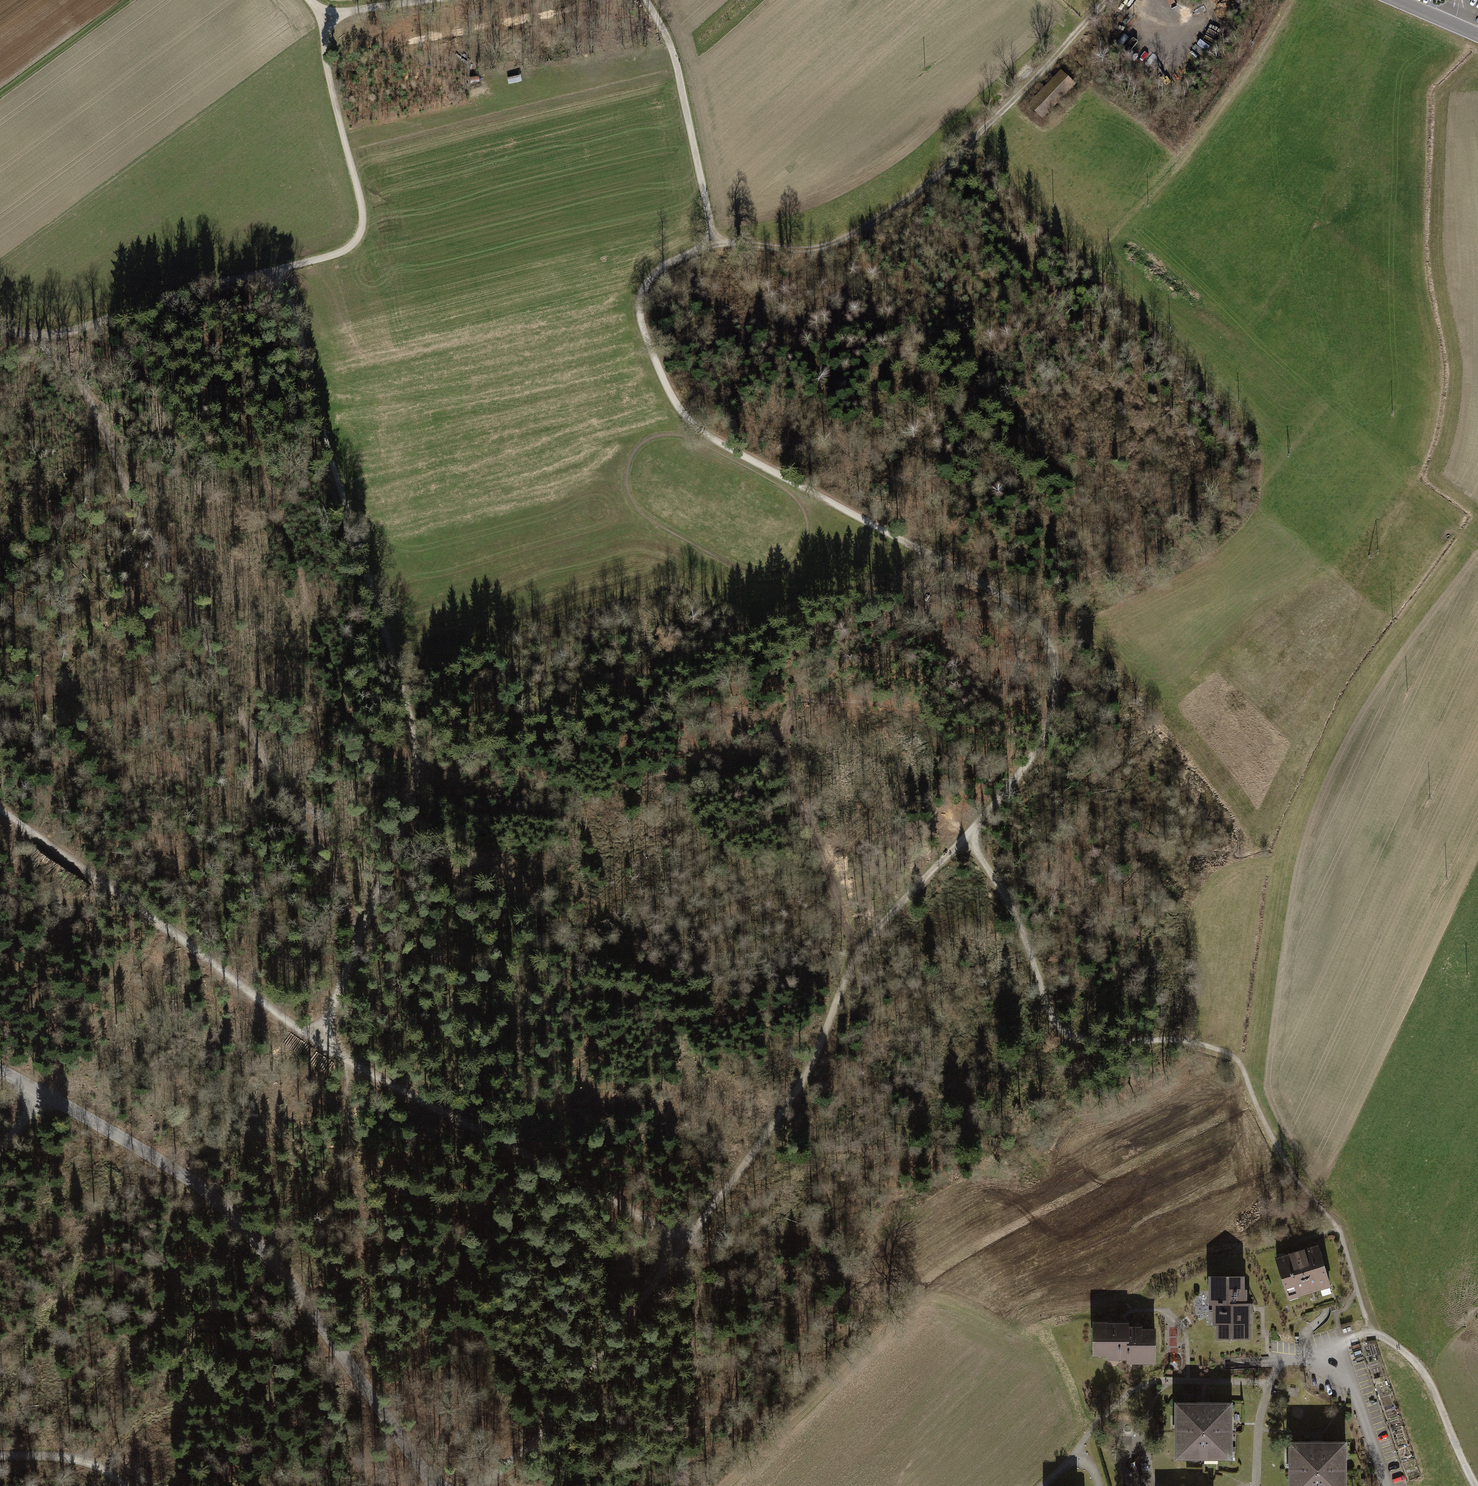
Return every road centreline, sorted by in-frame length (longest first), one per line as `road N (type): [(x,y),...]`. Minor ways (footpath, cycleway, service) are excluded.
road 1 (track): [(682,1245),(790,1101),(855,960),(1022,773),(1054,719),(1053,652),(1043,627),(889,534)]
road 2 (track): [(278,269),(332,474),(400,660),(416,732),(406,823),(356,933),(319,1041)]
road 3 (track): [(40,336),(76,379),(111,445),(258,758),(310,832),(356,933)]
road 4 (track): [(0,332),(40,336),(93,326),(350,247),(361,230),(360,206),(325,59),(324,19),(307,0)]
road 5 (residential): [(0,1072),(194,1183),(303,1301),(434,1485)]
road 6 (track): [(1474,34),(1425,91),(1422,289),(1439,367),(1428,445),(1405,495),(1458,539),(1475,541)]
road 7 (track): [(714,239),(801,249),(853,236),(970,146),(1108,0)]
road 8 (track): [(889,534),(724,448),(670,397),(649,350),(642,291),(666,265),(714,239)]
road 9 (track): [(319,1041),(610,1195),(682,1245)]
road 10 (track): [(0,808),(319,1041)]
road 11 (track): [(1458,539),(1352,687),(1270,862)]
road 12 (track): [(682,1245),(577,1399),(486,1485)]
road 13 (track): [(646,0),(670,48),(714,239)]
road 14 (track): [(690,1485),(697,1292),(695,1258),(682,1245)]
road 15 (track): [(1477,1485),(1427,1374),(1370,1333)]
road 16 (residential): [(1330,1349),(1394,1485)]
road 17 (track): [(0,1453),(93,1462),(125,1485)]

